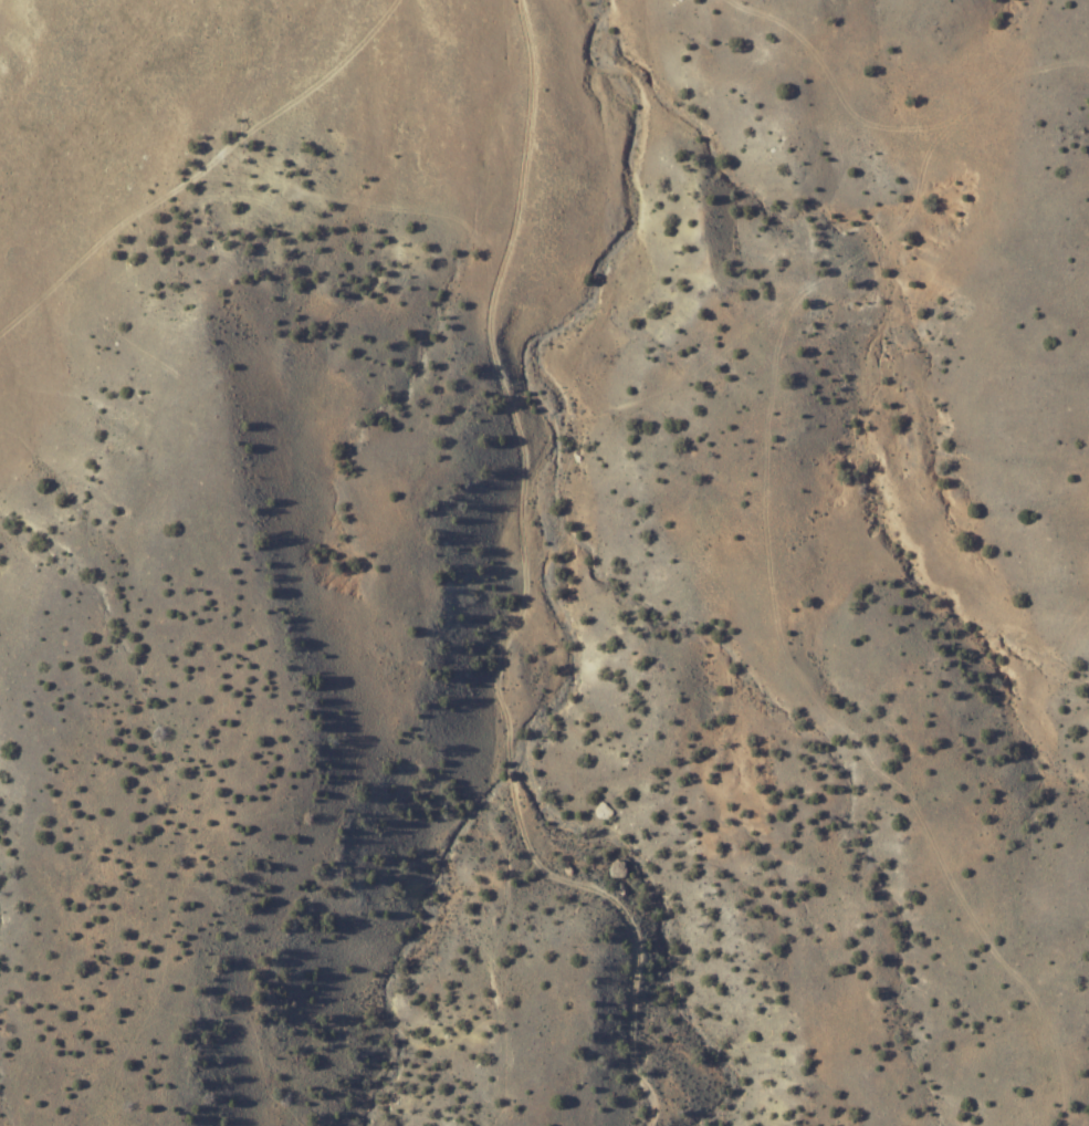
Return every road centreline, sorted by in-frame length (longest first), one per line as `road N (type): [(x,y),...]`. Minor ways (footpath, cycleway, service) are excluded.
road 1 (track): [(609,1125),(588,994),(465,870),(448,824),(477,601),(471,377),(500,319),(500,125),(471,0)]

